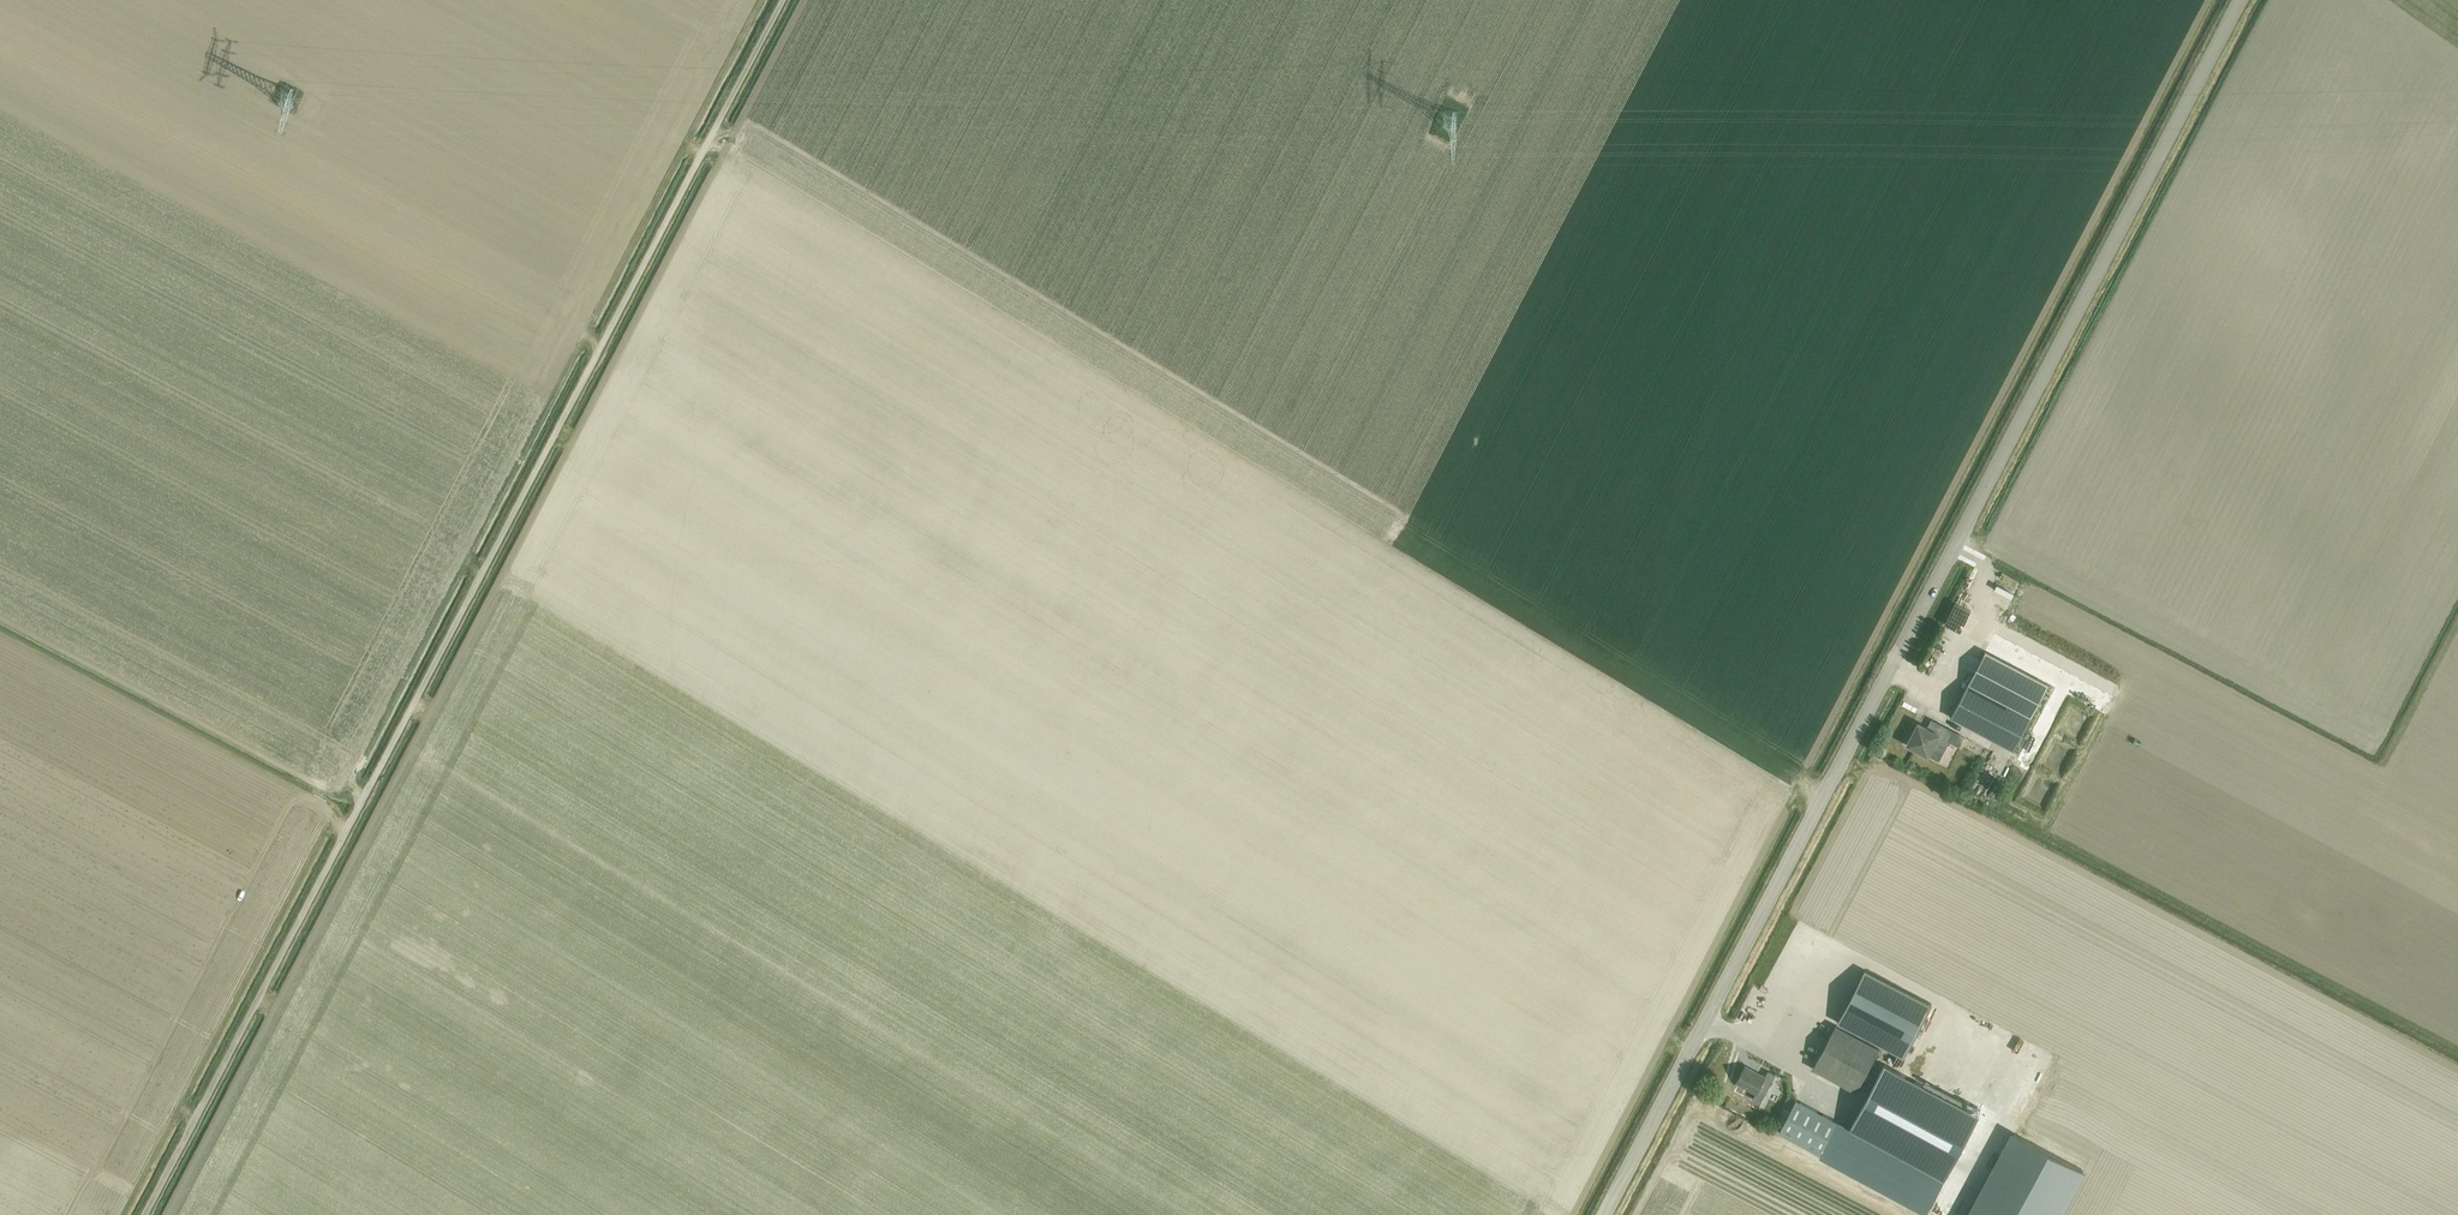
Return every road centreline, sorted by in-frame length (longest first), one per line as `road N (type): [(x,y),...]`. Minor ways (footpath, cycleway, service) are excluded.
road 1 (tertiary): [(1603,1214),(2245,0)]
road 2 (track): [(374,777),(784,0)]
road 3 (track): [(374,777),(145,1214)]

